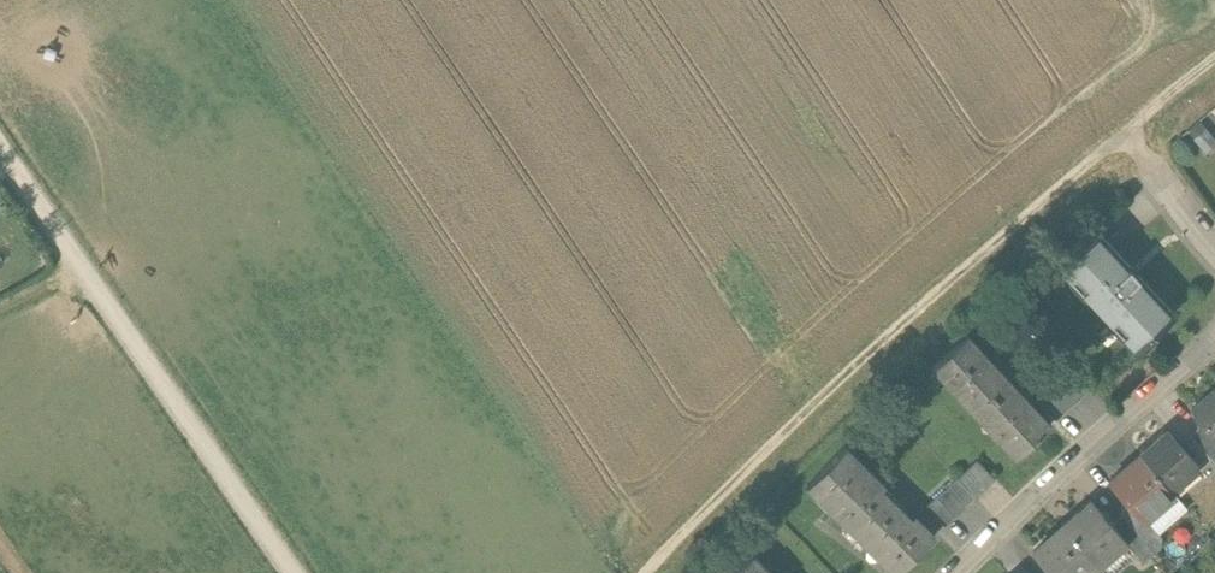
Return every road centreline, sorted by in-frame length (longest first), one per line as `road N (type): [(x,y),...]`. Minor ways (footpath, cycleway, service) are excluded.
road 1 (track): [(652,572),(977,261),(1214,67)]
road 2 (residential): [(960,572),(1214,338)]
road 3 (residential): [(1214,250),(1126,138)]

